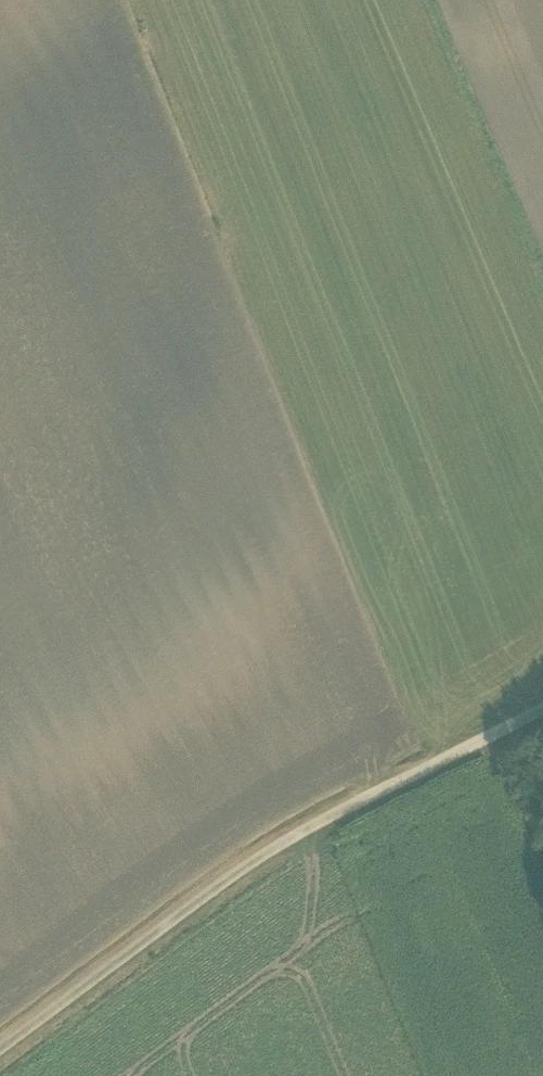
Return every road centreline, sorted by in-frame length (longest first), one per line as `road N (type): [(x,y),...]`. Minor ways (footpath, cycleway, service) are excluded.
road 1 (unclassified): [(542,681),(268,818),(0,1022)]

